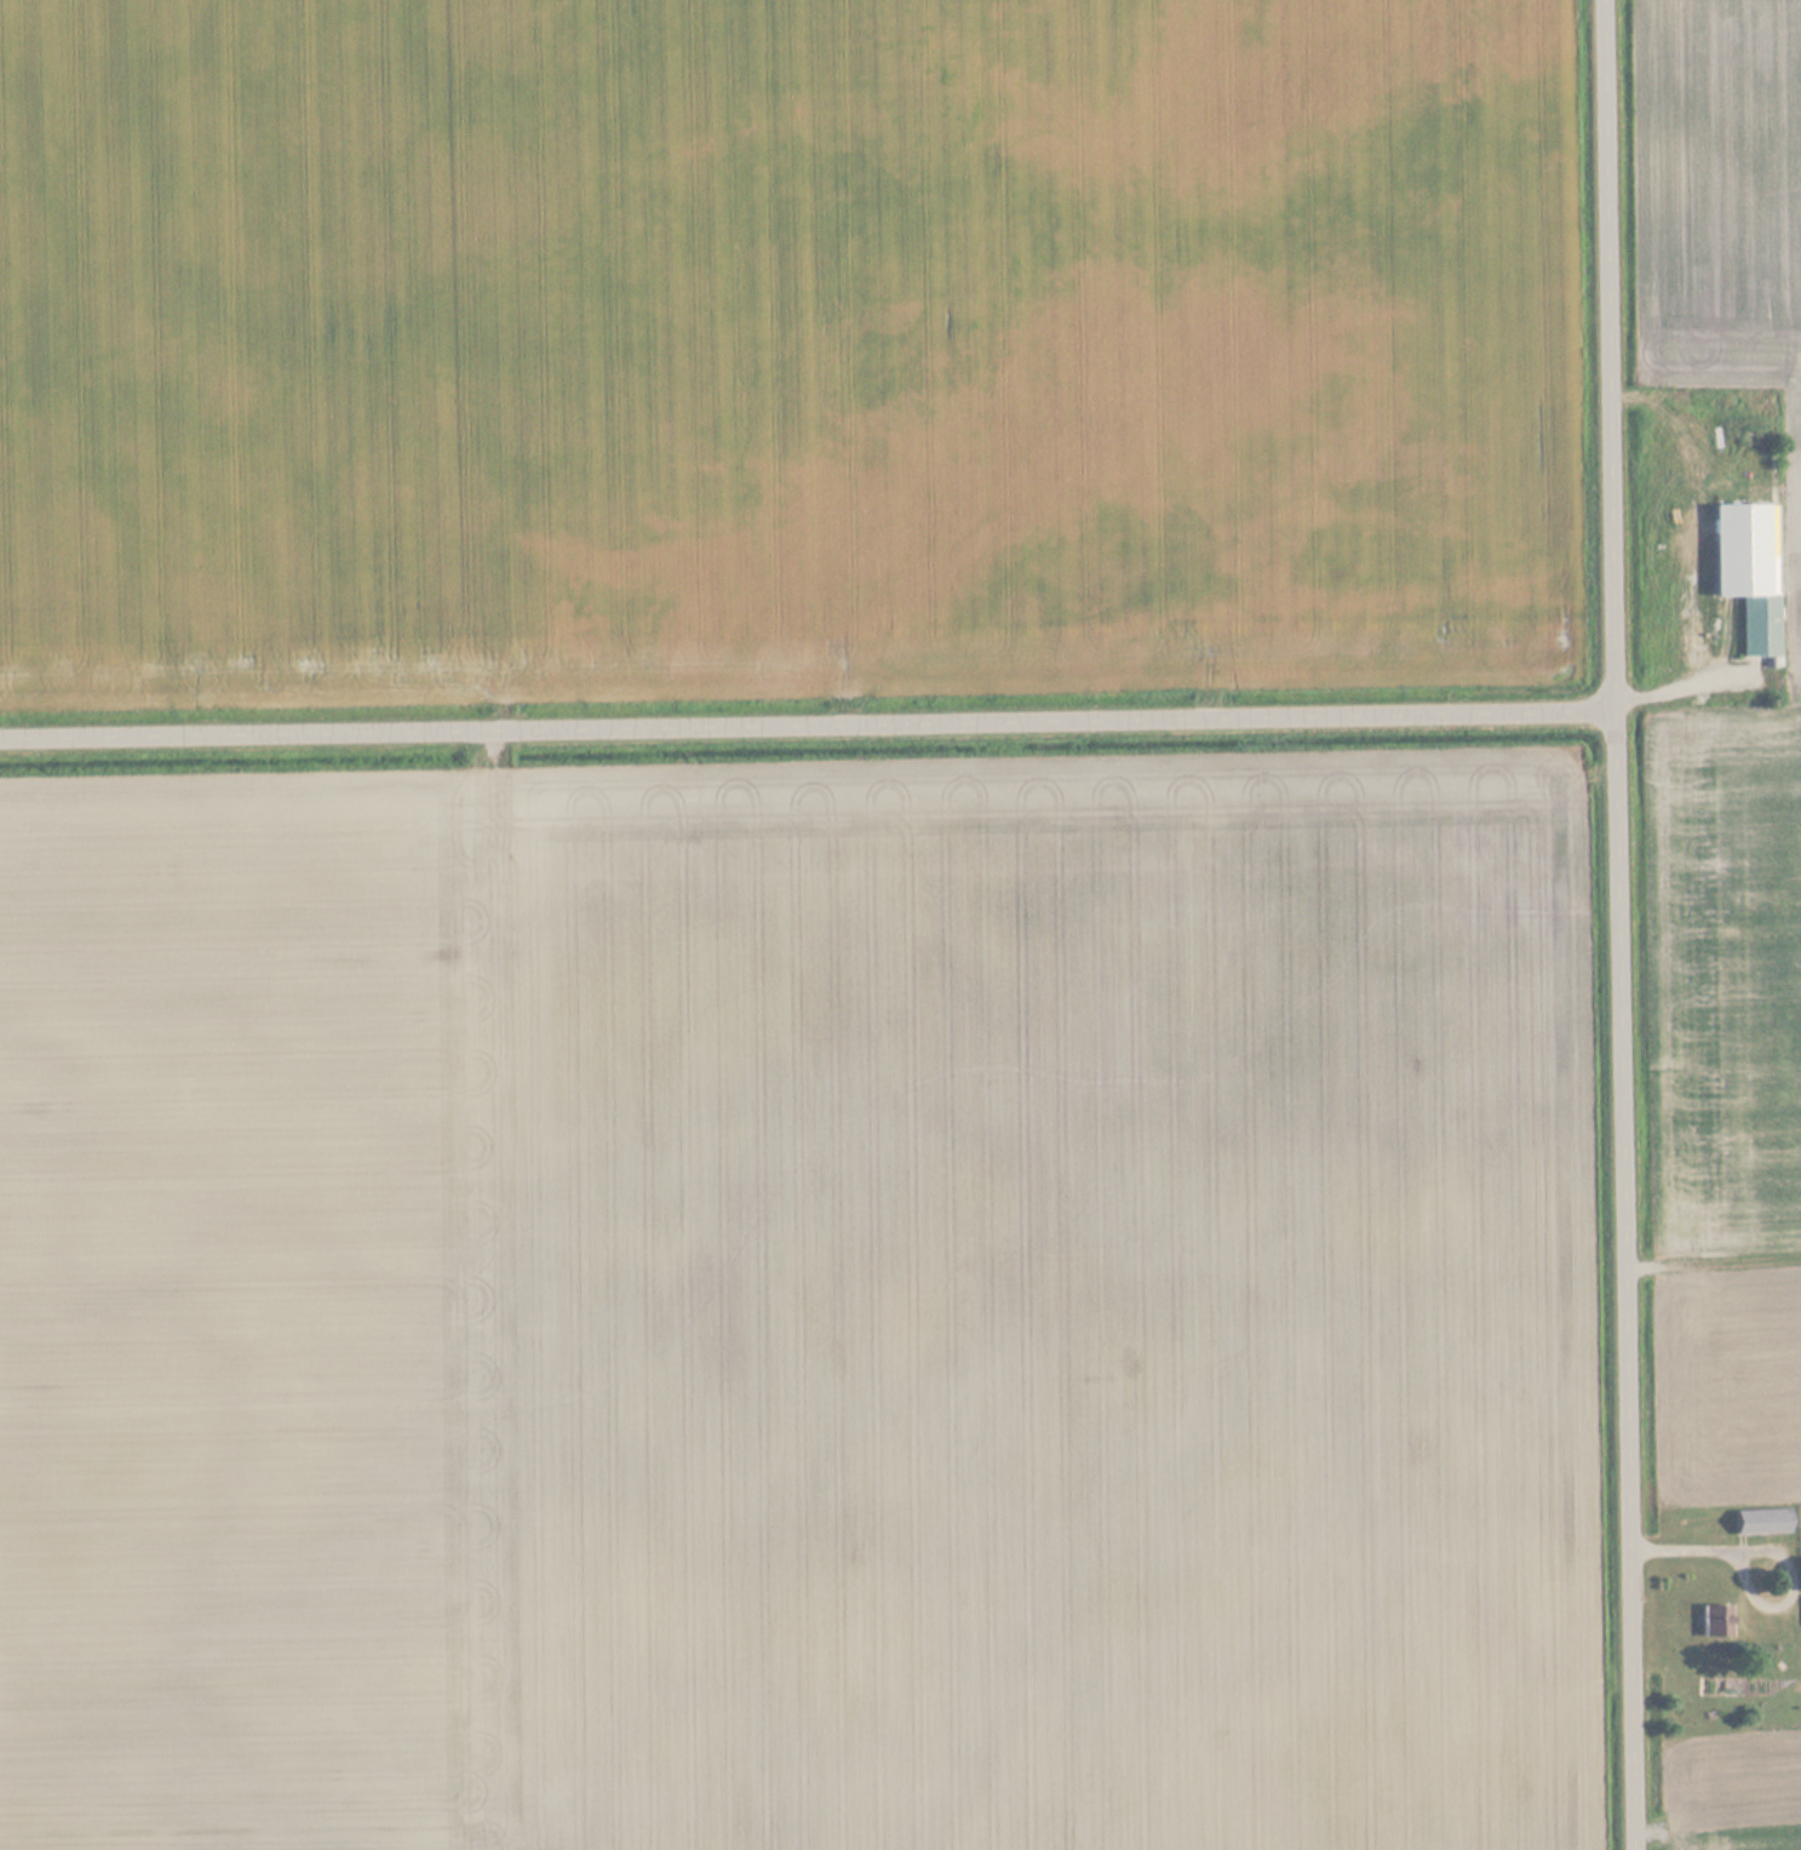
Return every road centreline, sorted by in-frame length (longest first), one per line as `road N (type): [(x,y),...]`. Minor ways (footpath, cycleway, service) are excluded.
road 1 (residential): [(1638,1849),(1609,0)]
road 2 (residential): [(0,739),(1619,709)]

